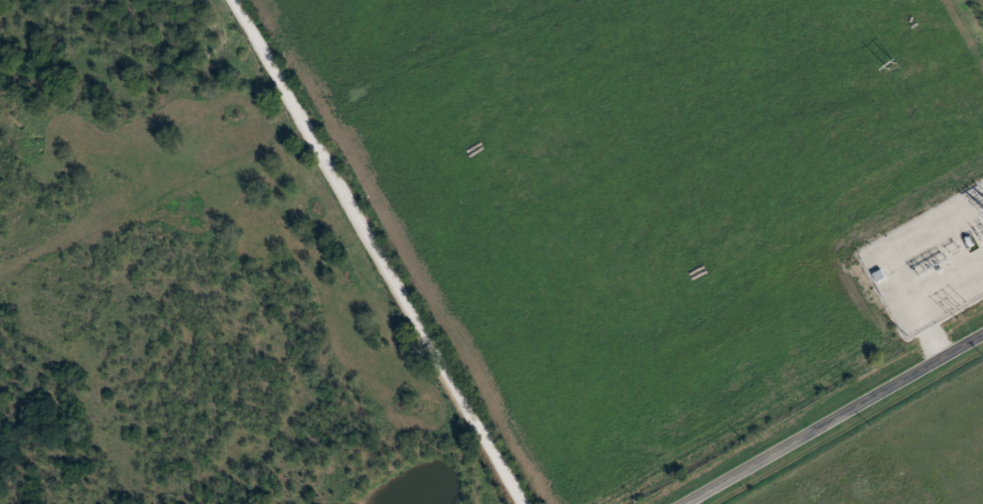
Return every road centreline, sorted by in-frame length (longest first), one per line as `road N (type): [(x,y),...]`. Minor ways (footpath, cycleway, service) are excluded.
road 1 (residential): [(531,503),(240,0)]
road 2 (secondary): [(695,503),(982,338)]

